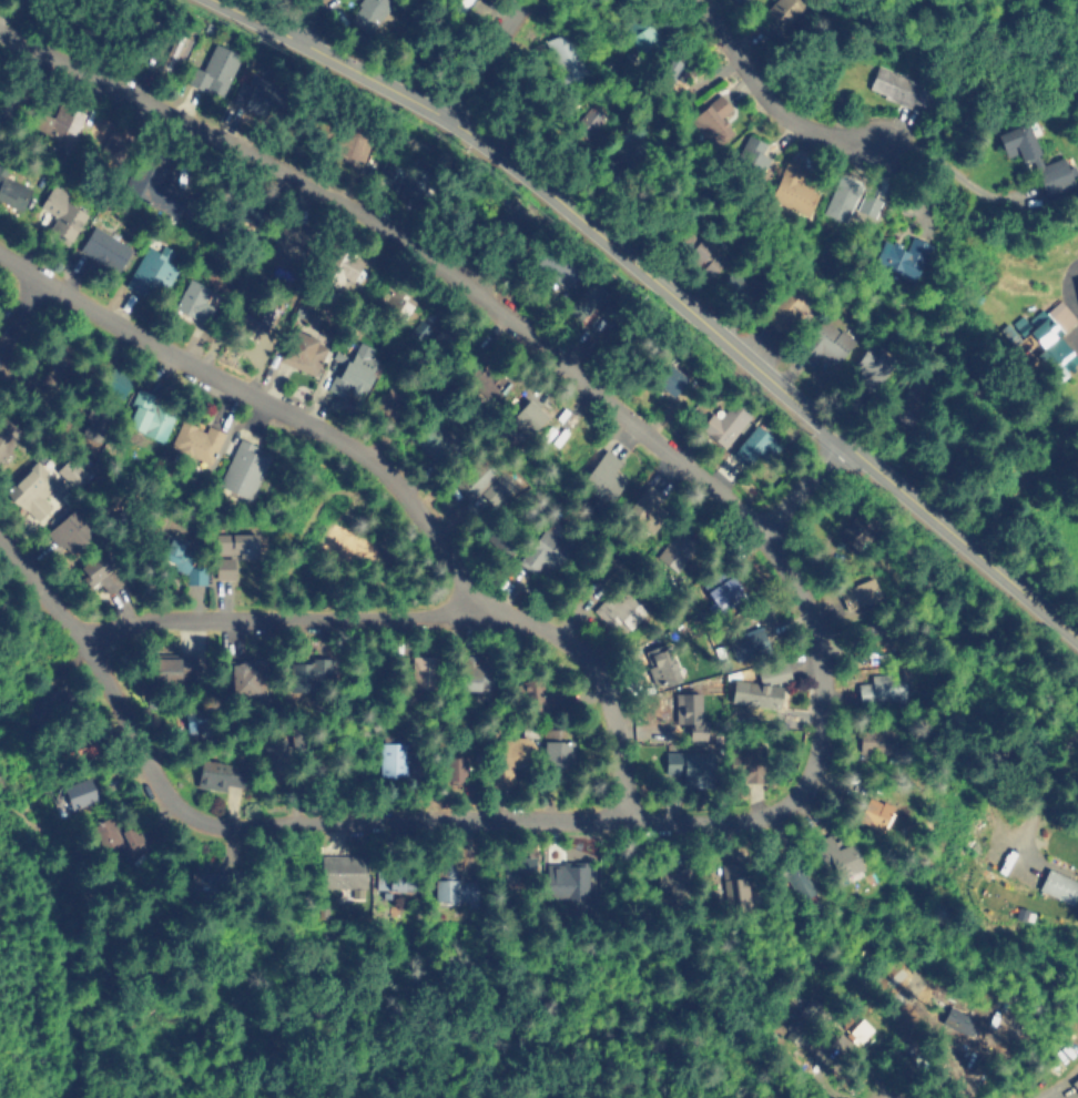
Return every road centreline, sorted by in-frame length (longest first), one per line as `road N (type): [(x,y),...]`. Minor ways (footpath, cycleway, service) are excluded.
road 1 (residential): [(0,546),(81,634),(167,790),(218,824),(626,817),(721,824),(765,815),(815,769),(820,643),(769,528)]
road 2 (tertiary): [(1077,634),(589,220),(449,116),(216,0)]
road 3 (residential): [(769,528),(460,281),(352,206),(0,34)]
road 4 (residential): [(626,817),(610,706),(582,658),(499,618),(357,451),(0,257)]
road 5 (residential): [(499,618),(199,620),(81,634)]
road 6 (residential): [(698,0),(773,100),(871,141)]
road 7 (residential): [(449,116),(527,0)]

